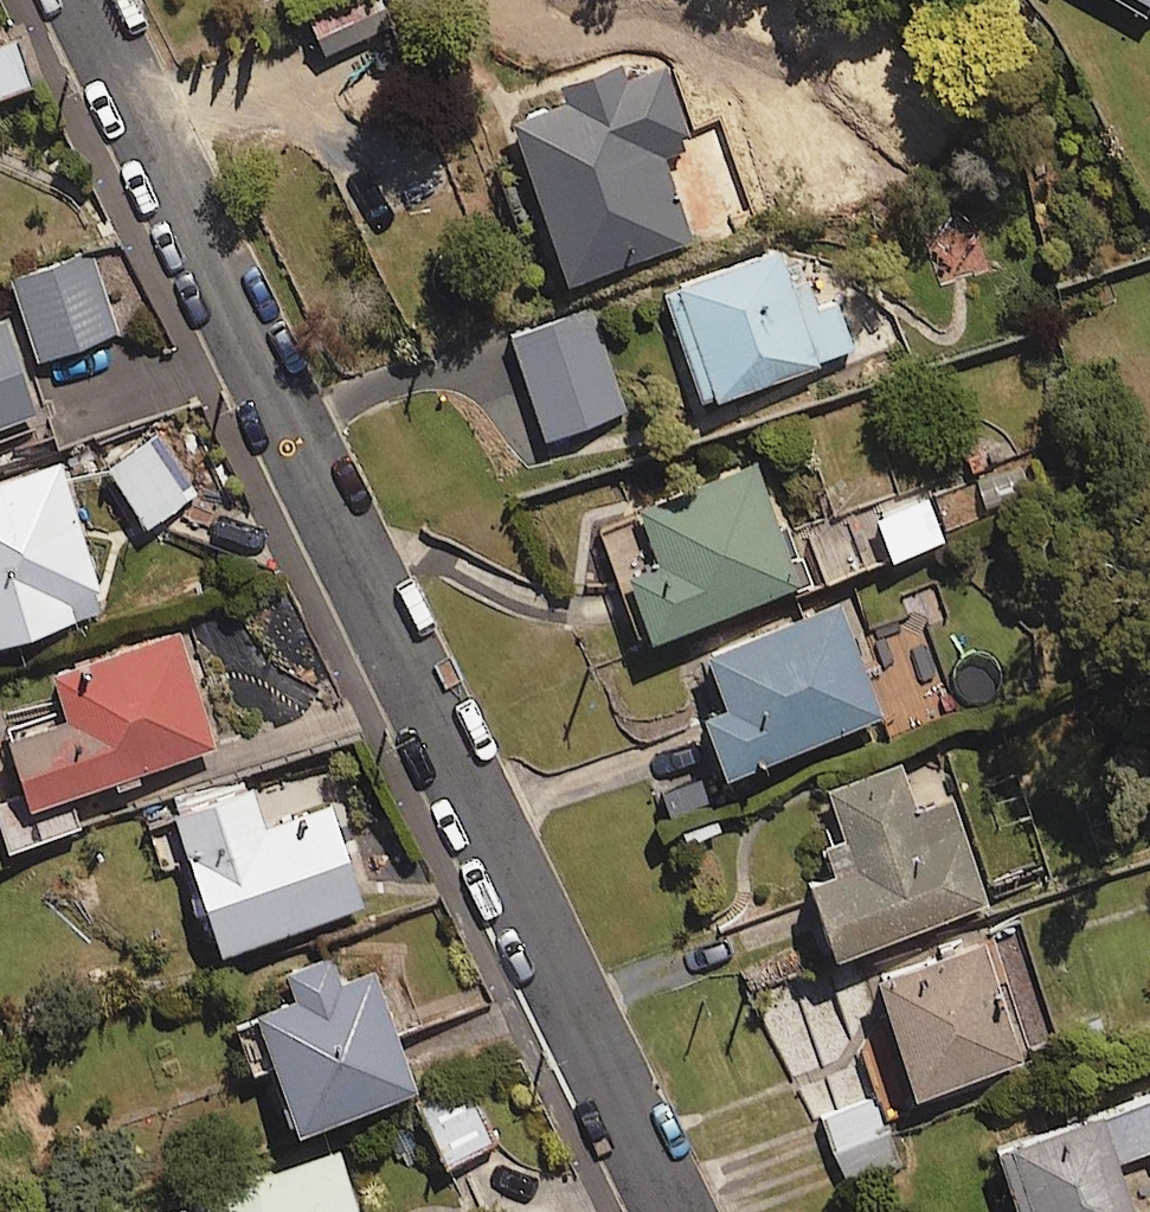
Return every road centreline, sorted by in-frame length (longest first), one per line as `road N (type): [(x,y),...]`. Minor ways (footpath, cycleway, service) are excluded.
road 1 (residential): [(81,0),(668,1211)]

